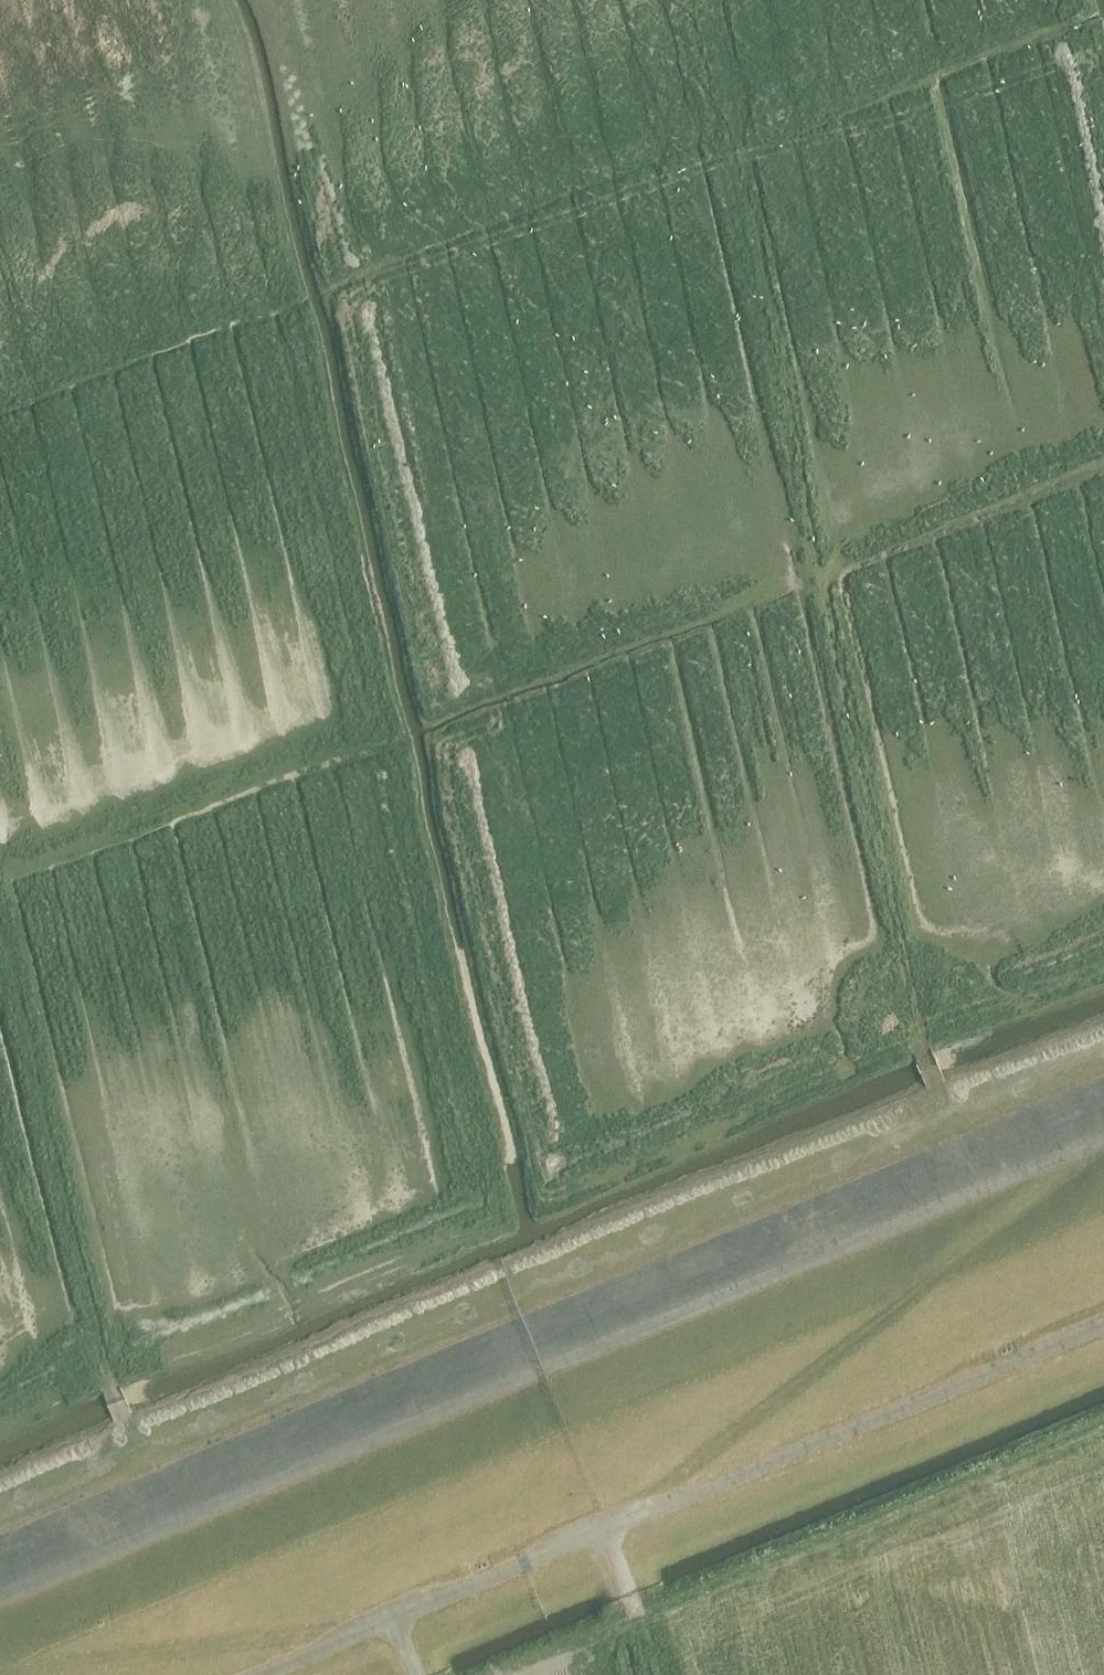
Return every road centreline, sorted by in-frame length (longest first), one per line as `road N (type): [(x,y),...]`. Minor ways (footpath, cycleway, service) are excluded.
road 1 (track): [(631,1514),(1088,1145)]
road 2 (track): [(386,1620),(0,1664)]

